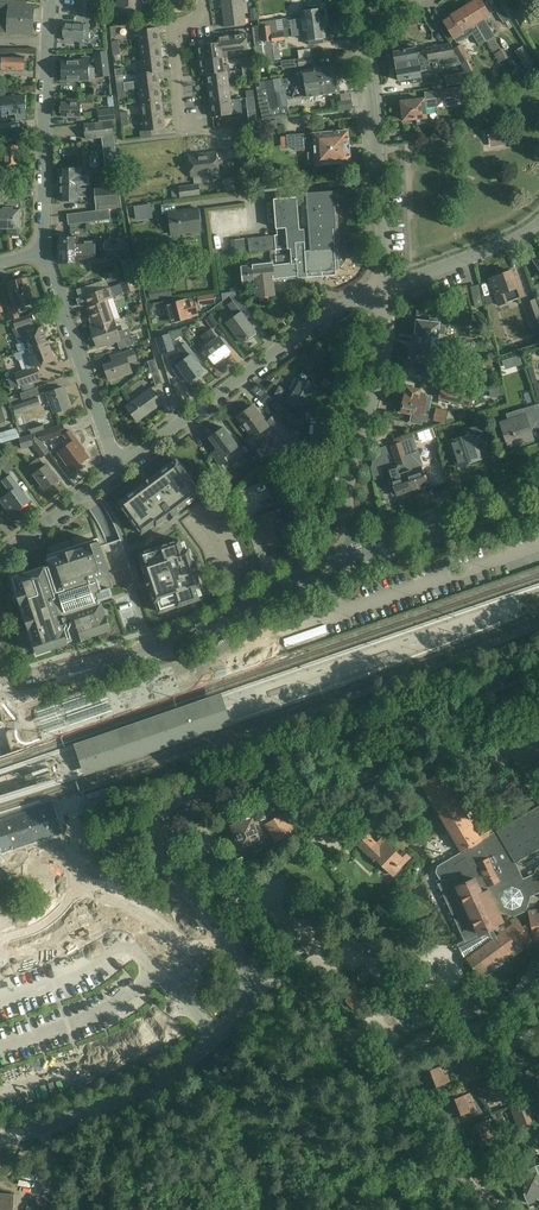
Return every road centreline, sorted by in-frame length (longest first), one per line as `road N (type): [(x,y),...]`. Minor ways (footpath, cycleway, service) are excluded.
road 1 (unclassified): [(538,665),(277,756),(174,806),(161,829)]
road 2 (residential): [(123,468),(335,311),(387,283)]
road 3 (unclassified): [(0,1140),(157,1083),(227,1028),(248,983)]
road 4 (secondary): [(83,670),(178,641),(276,587),(358,556)]
road 5 (residential): [(358,556),(347,490),(376,390),(387,283)]
road 6 (unclassified): [(459,1171),(308,993),(274,979)]
road 7 (residential): [(387,283),(362,25)]
road 8 (residential): [(42,254),(47,0)]
road 9 (residential): [(123,468),(42,254)]
road 10 (secondary): [(358,556),(538,498)]
road 11 (unclassified): [(248,983),(238,952),(164,866),(161,829)]
road 12 (residential): [(387,283),(538,226)]
road 13 (residential): [(181,134),(171,52),(175,37),(196,34),(202,0)]
road 14 (residential): [(0,560),(123,468)]

